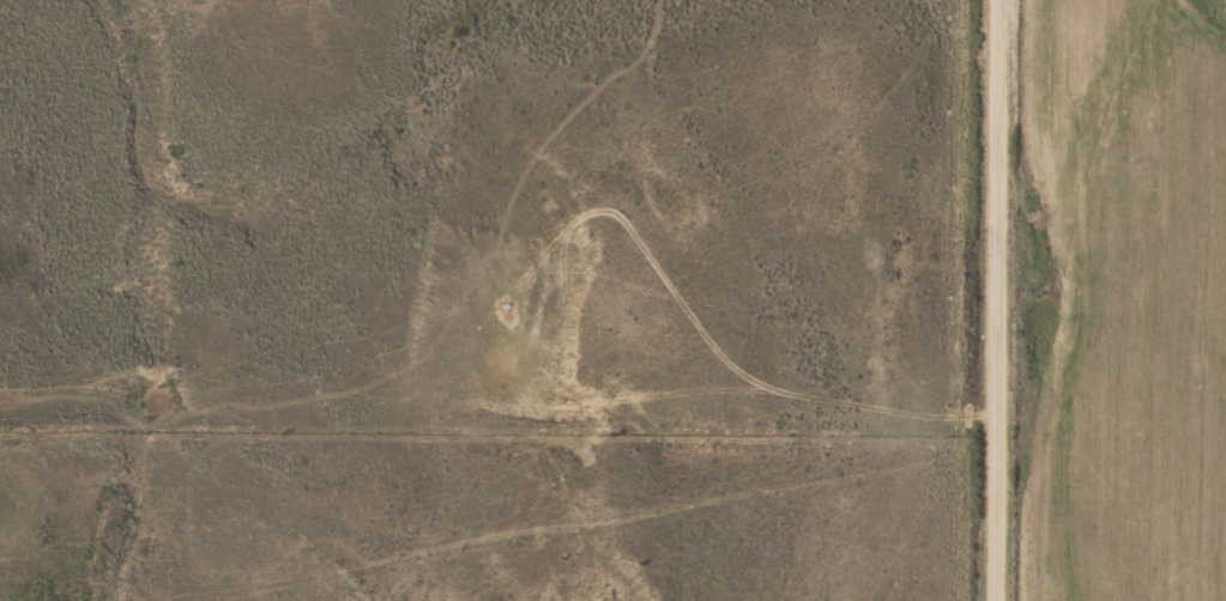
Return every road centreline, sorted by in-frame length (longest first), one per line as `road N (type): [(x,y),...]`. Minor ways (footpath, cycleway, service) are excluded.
road 1 (residential): [(1001,600),(1004,0)]

